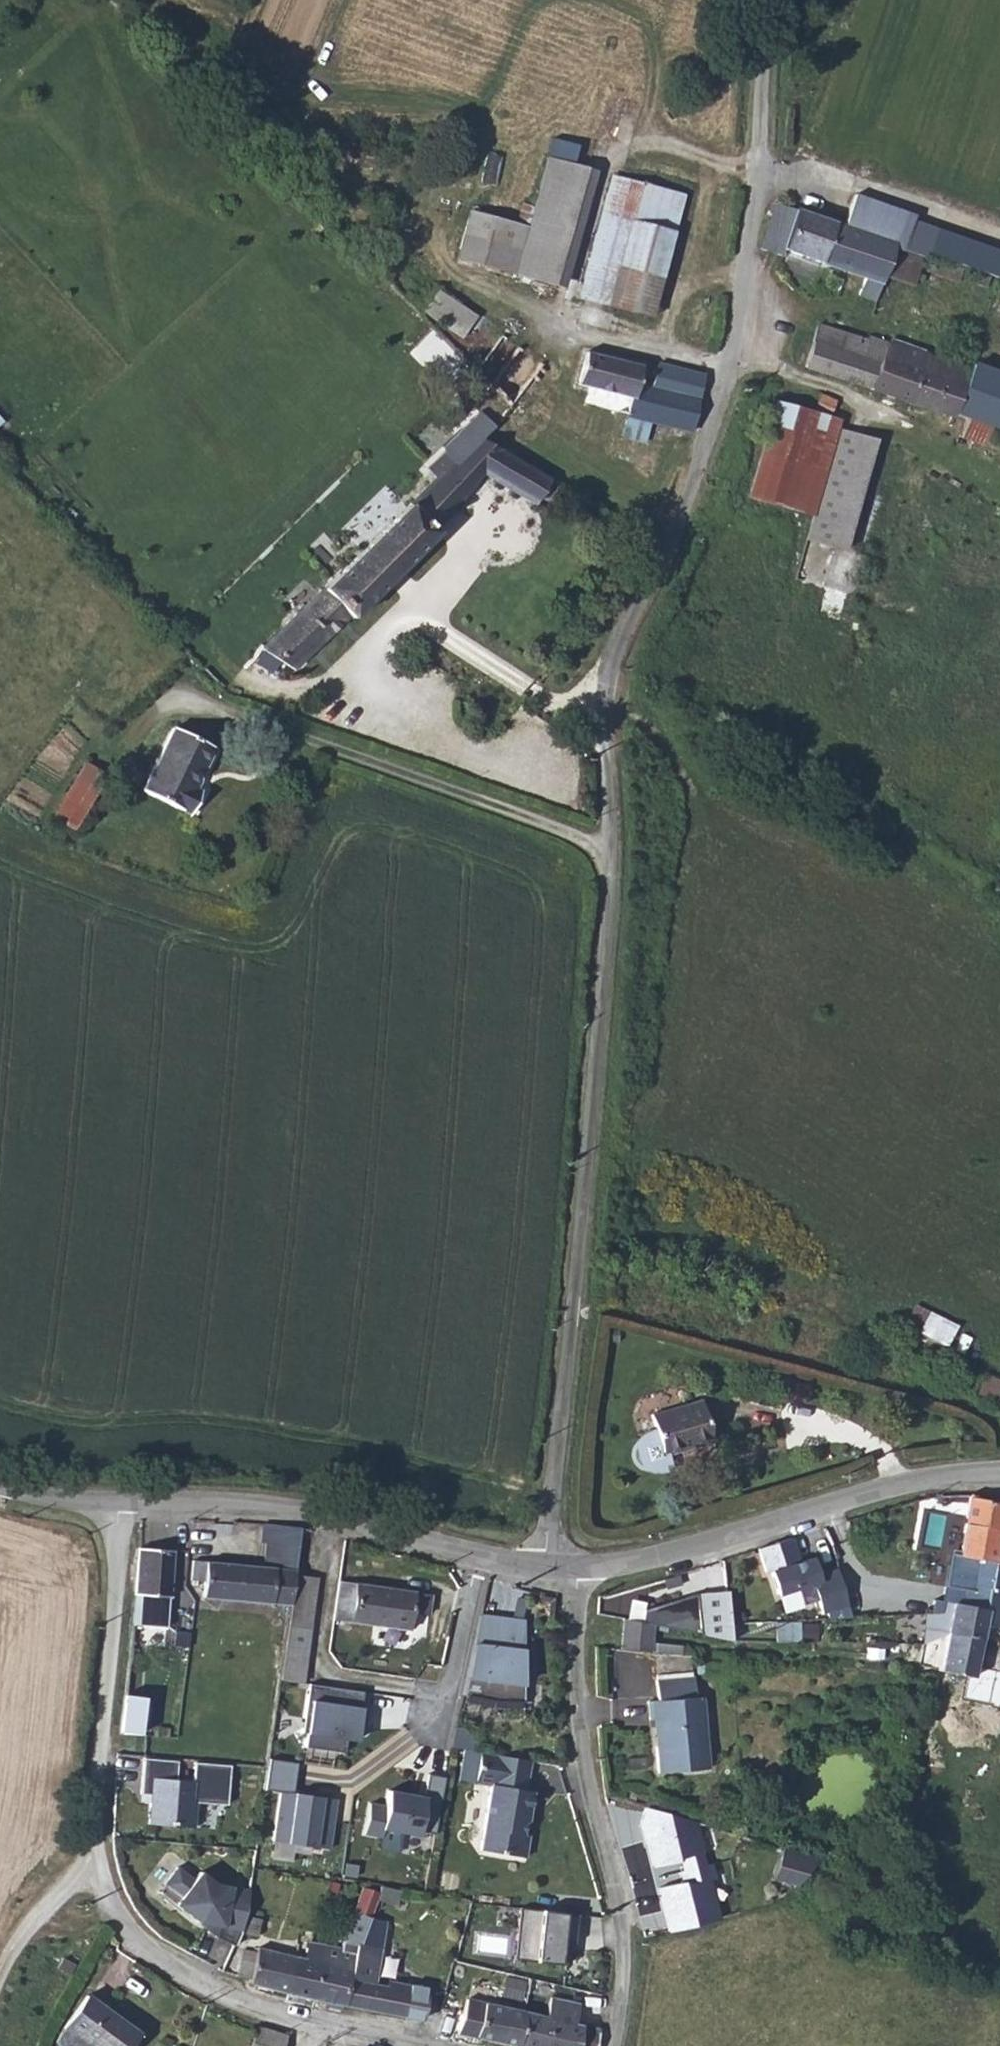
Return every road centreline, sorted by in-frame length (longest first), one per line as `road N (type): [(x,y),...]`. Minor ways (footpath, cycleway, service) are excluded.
road 1 (unclassified): [(609,863),(595,678),(666,545),(739,358),(752,251),(762,0)]
road 2 (unclassified): [(546,1567),(609,863)]
road 3 (residential): [(119,1500),(94,1878),(113,1921),(157,1960),(305,2024)]
road 4 (unclassified): [(613,2045),(627,1929),(580,1727),(577,1605),(588,1567)]
road 5 (residential): [(609,863),(402,772),(186,706)]
road 6 (unclassified): [(588,1567),(908,1480),(999,1472)]
road 7 (unclassified): [(119,1500),(329,1519),(477,1552)]
road 8 (residential): [(477,1552),(428,1746)]
road 9 (track): [(598,718),(421,629)]

